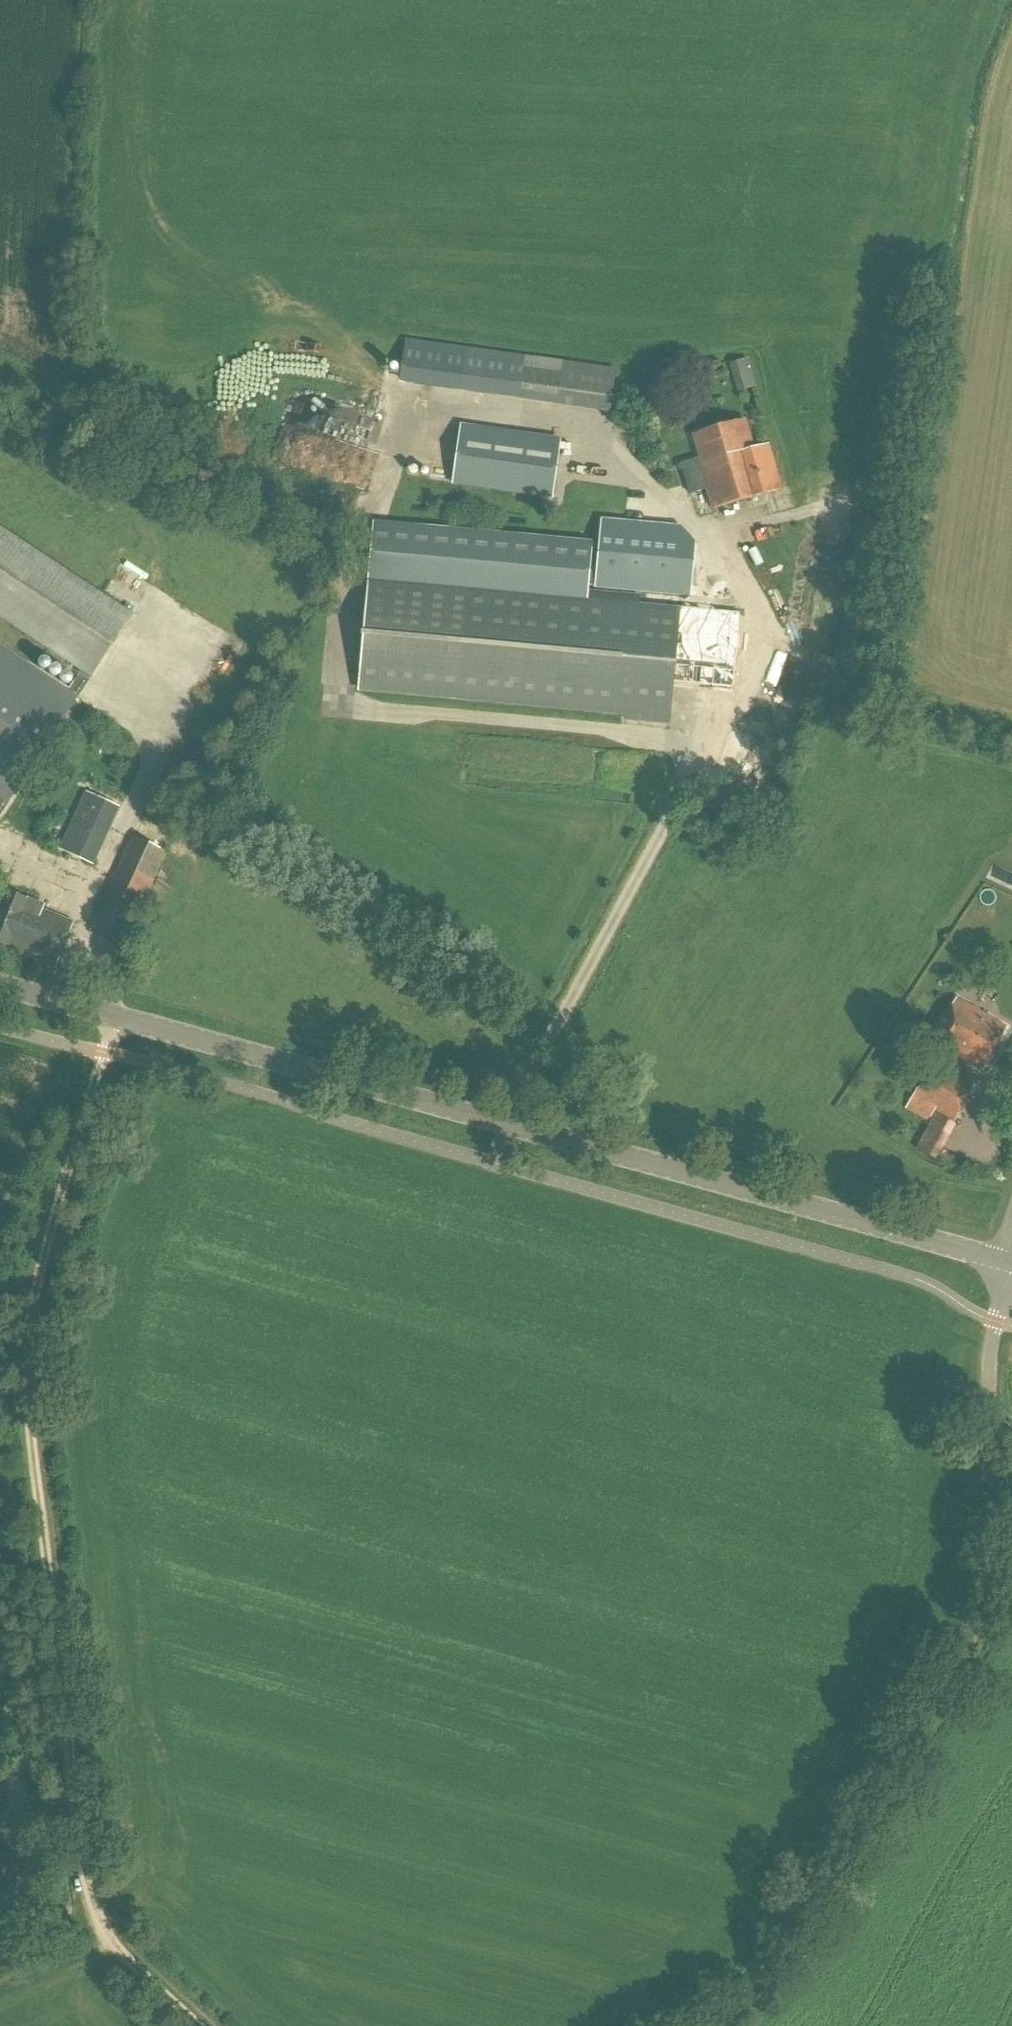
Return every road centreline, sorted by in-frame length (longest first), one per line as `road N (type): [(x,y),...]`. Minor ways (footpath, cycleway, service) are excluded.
road 1 (track): [(201,2025),(97,1926),(18,1391),(21,1332),(103,1053)]
road 2 (secondary): [(1003,1262),(113,1017)]
road 3 (unclassified): [(699,2025),(763,1971),(792,1930),(971,1644),(985,1587),(990,1357),(1003,1262)]

